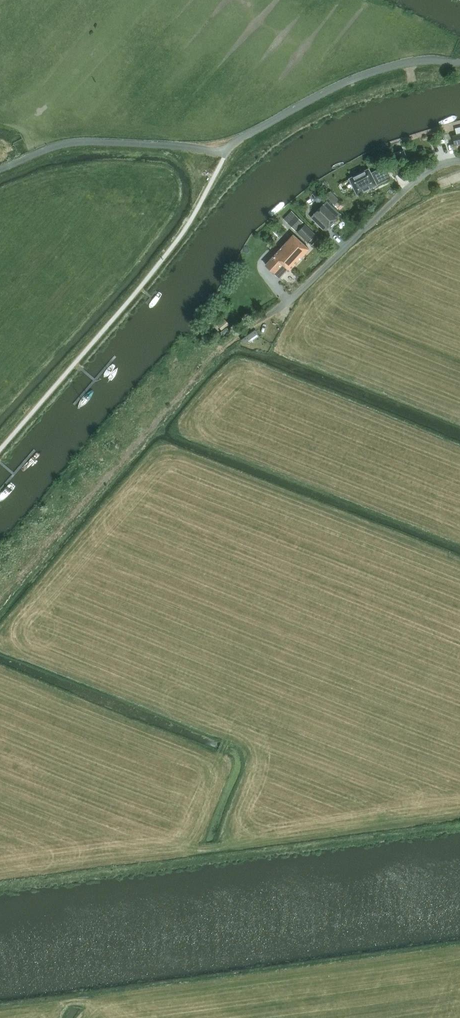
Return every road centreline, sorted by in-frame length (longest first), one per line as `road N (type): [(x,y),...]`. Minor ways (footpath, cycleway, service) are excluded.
road 1 (unclassified): [(225,153),(240,137),(345,82),(414,61),(459,62)]
road 2 (unclassified): [(459,161),(421,176),(270,314)]

